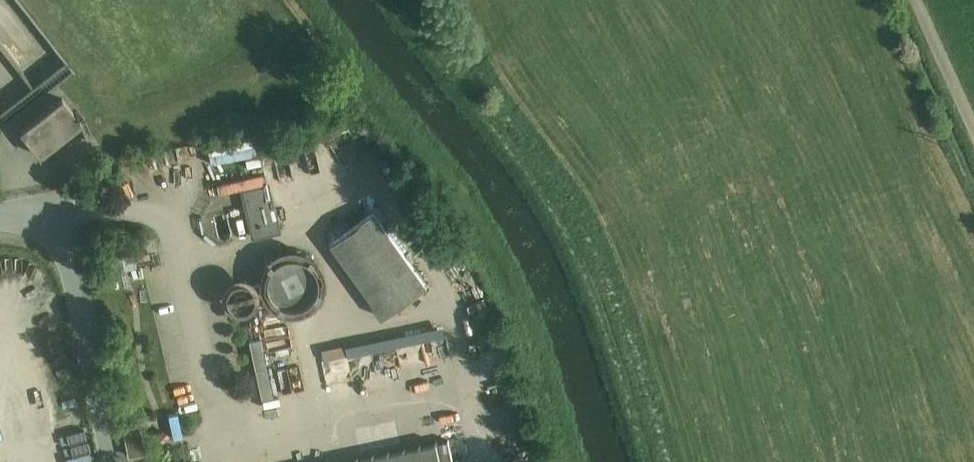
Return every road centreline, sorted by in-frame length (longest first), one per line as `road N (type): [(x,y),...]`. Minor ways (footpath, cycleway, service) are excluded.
road 1 (residential): [(0,216),(43,220),(68,250),(112,461)]
road 2 (unclassified): [(973,127),(918,0)]

